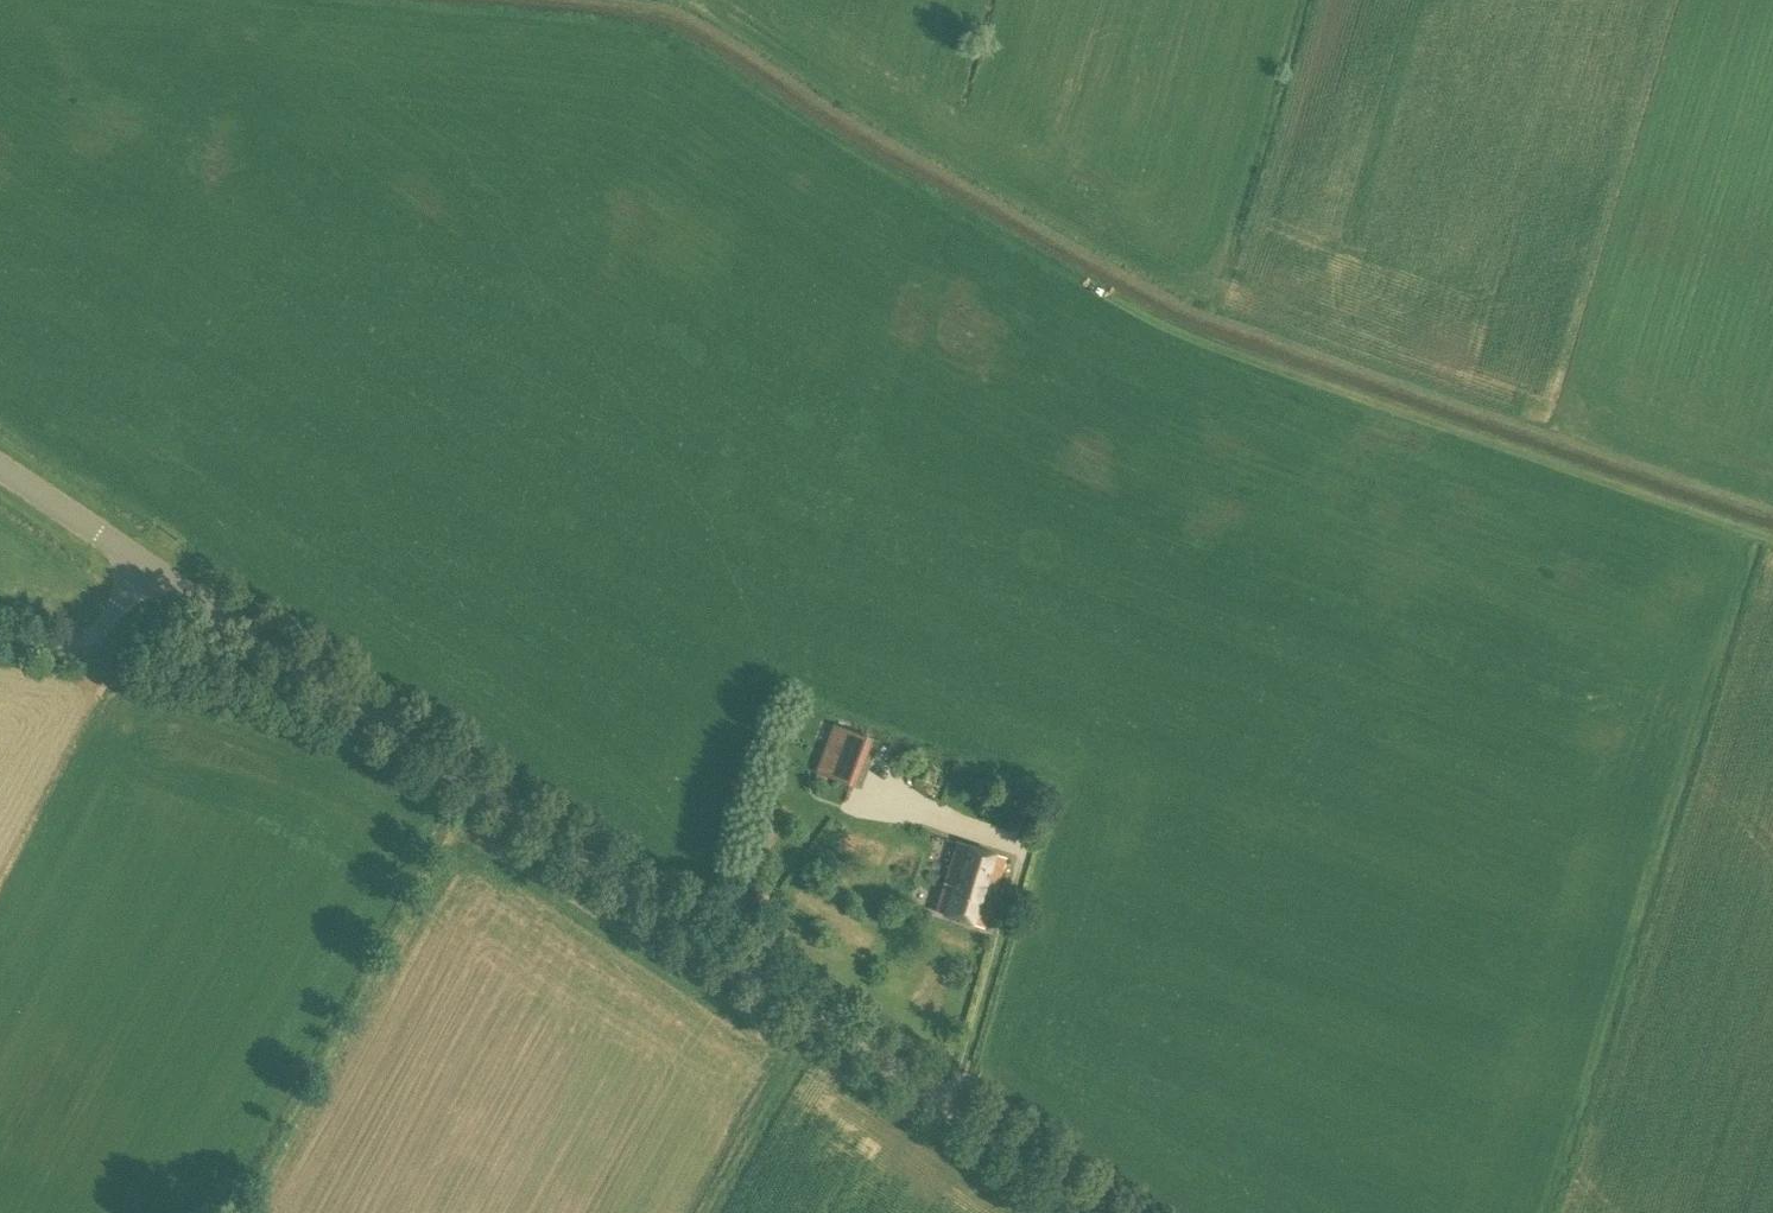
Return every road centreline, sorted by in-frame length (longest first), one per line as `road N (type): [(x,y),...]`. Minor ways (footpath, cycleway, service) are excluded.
road 1 (unclassified): [(1104,1212),(0,467)]

